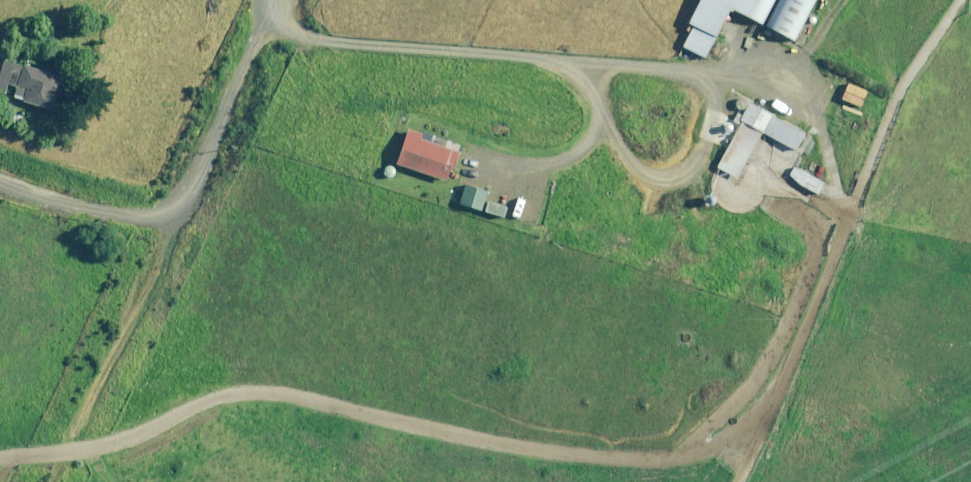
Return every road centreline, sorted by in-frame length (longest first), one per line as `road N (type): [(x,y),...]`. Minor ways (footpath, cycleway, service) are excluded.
road 1 (track): [(0,456),(49,455),(239,404),(306,402),(546,445),(759,444),(826,321),(883,128),(970,8)]
road 2 (track): [(36,481),(253,29),(691,55),(786,91),(815,122),(856,221)]

